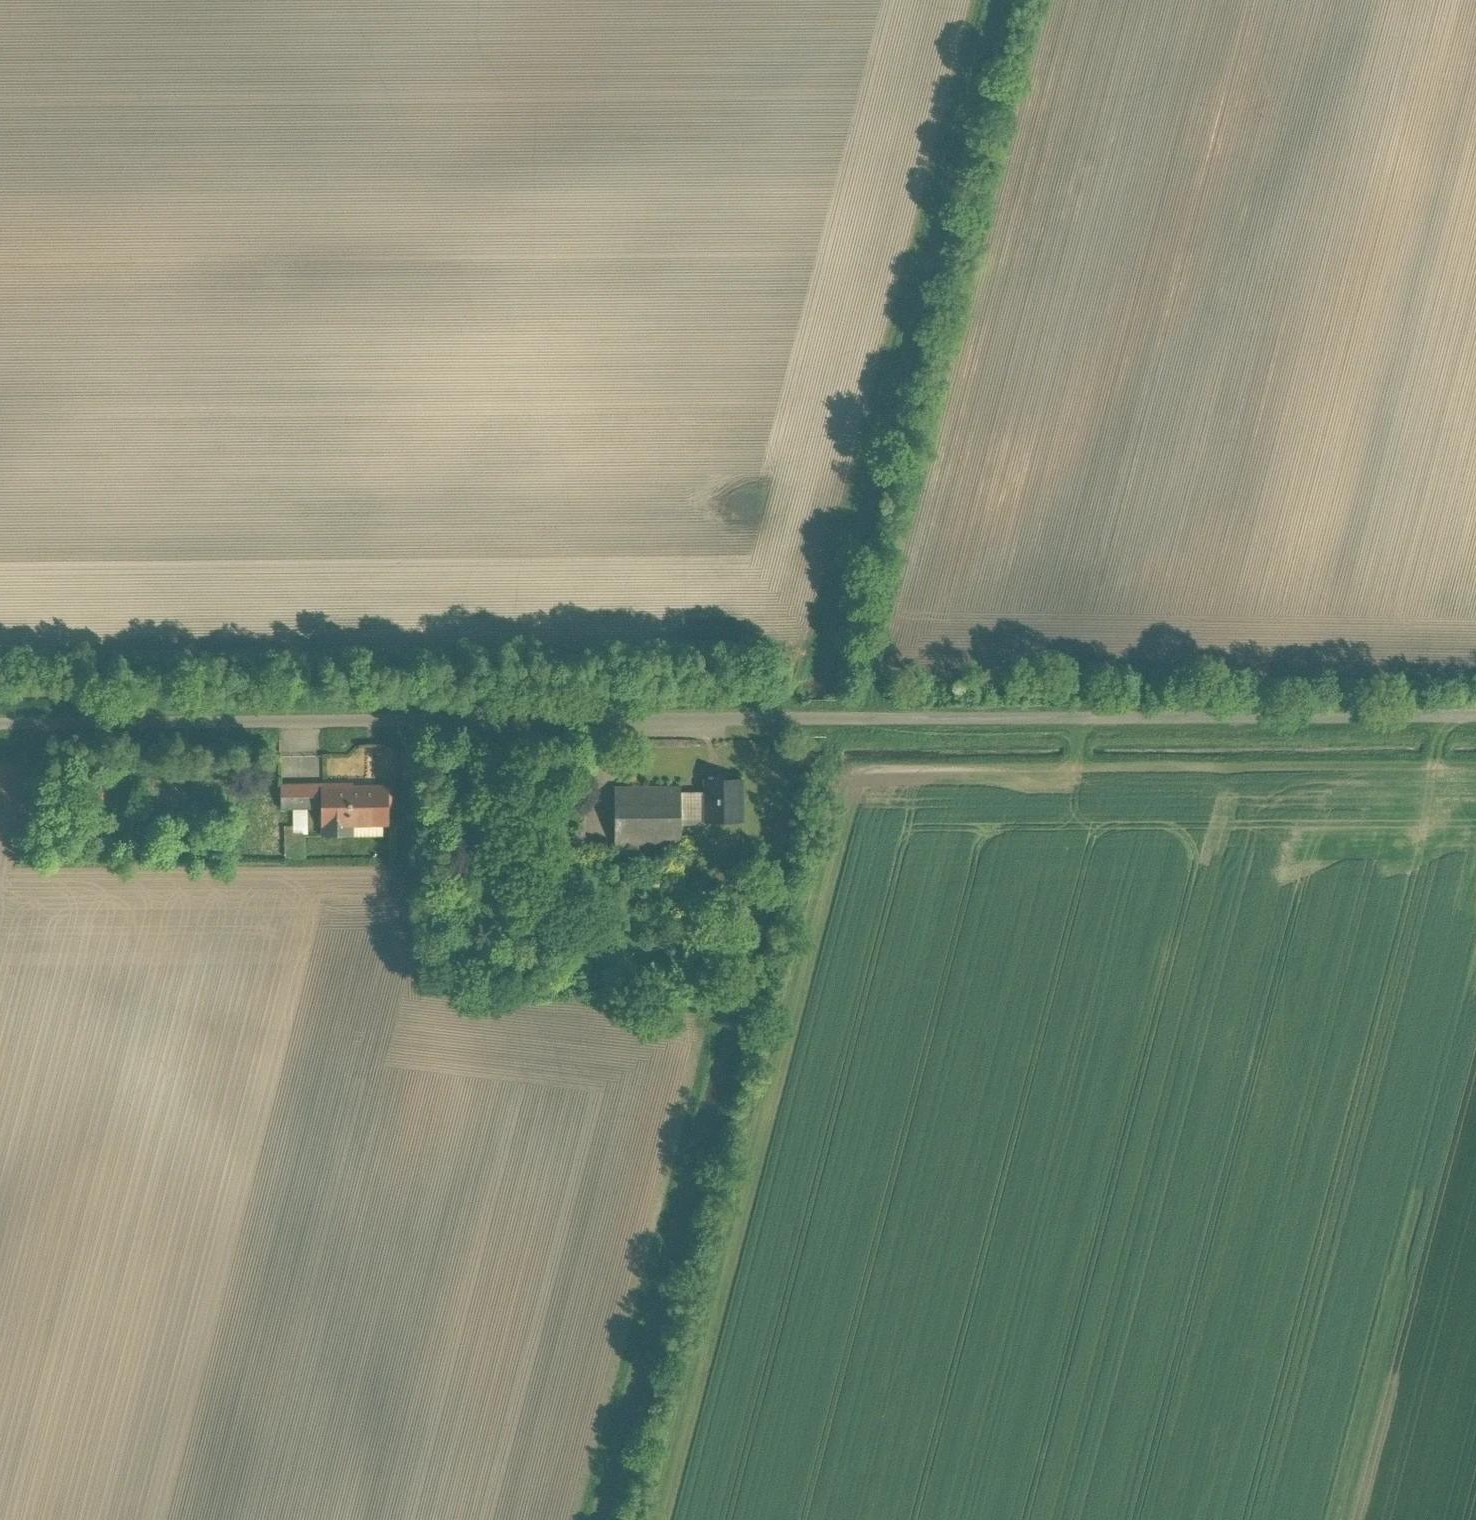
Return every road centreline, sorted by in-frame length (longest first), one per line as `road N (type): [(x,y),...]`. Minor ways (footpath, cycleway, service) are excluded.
road 1 (track): [(0,725),(1475,717)]

